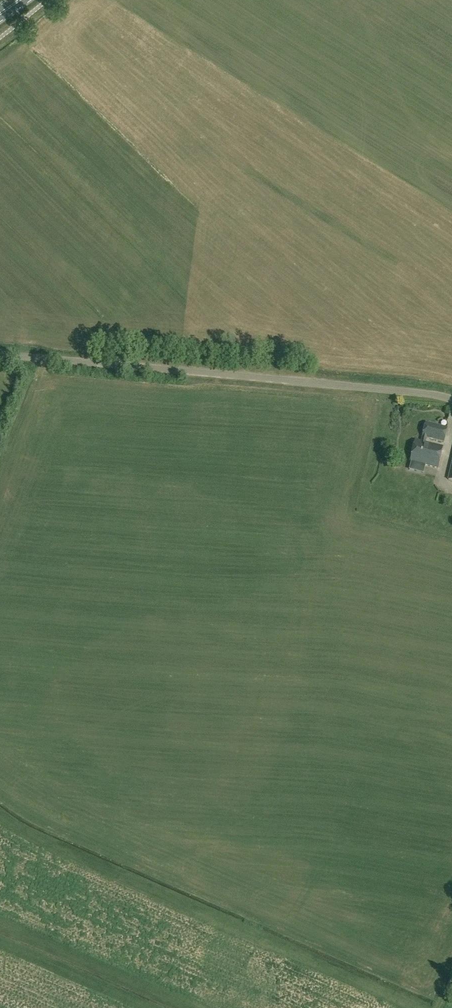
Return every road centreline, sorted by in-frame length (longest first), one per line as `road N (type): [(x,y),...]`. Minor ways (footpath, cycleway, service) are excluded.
road 1 (unclassified): [(451,398),(0,354)]

